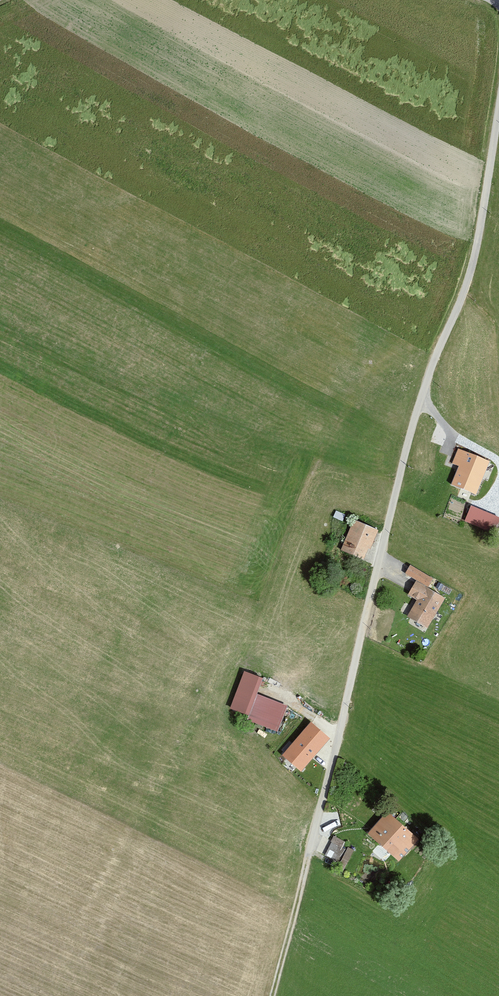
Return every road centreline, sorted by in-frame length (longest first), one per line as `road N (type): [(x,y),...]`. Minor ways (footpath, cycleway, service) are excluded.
road 1 (unclassified): [(498,112),(472,270),(407,451),(309,853)]
road 2 (track): [(273,995),(309,853)]

